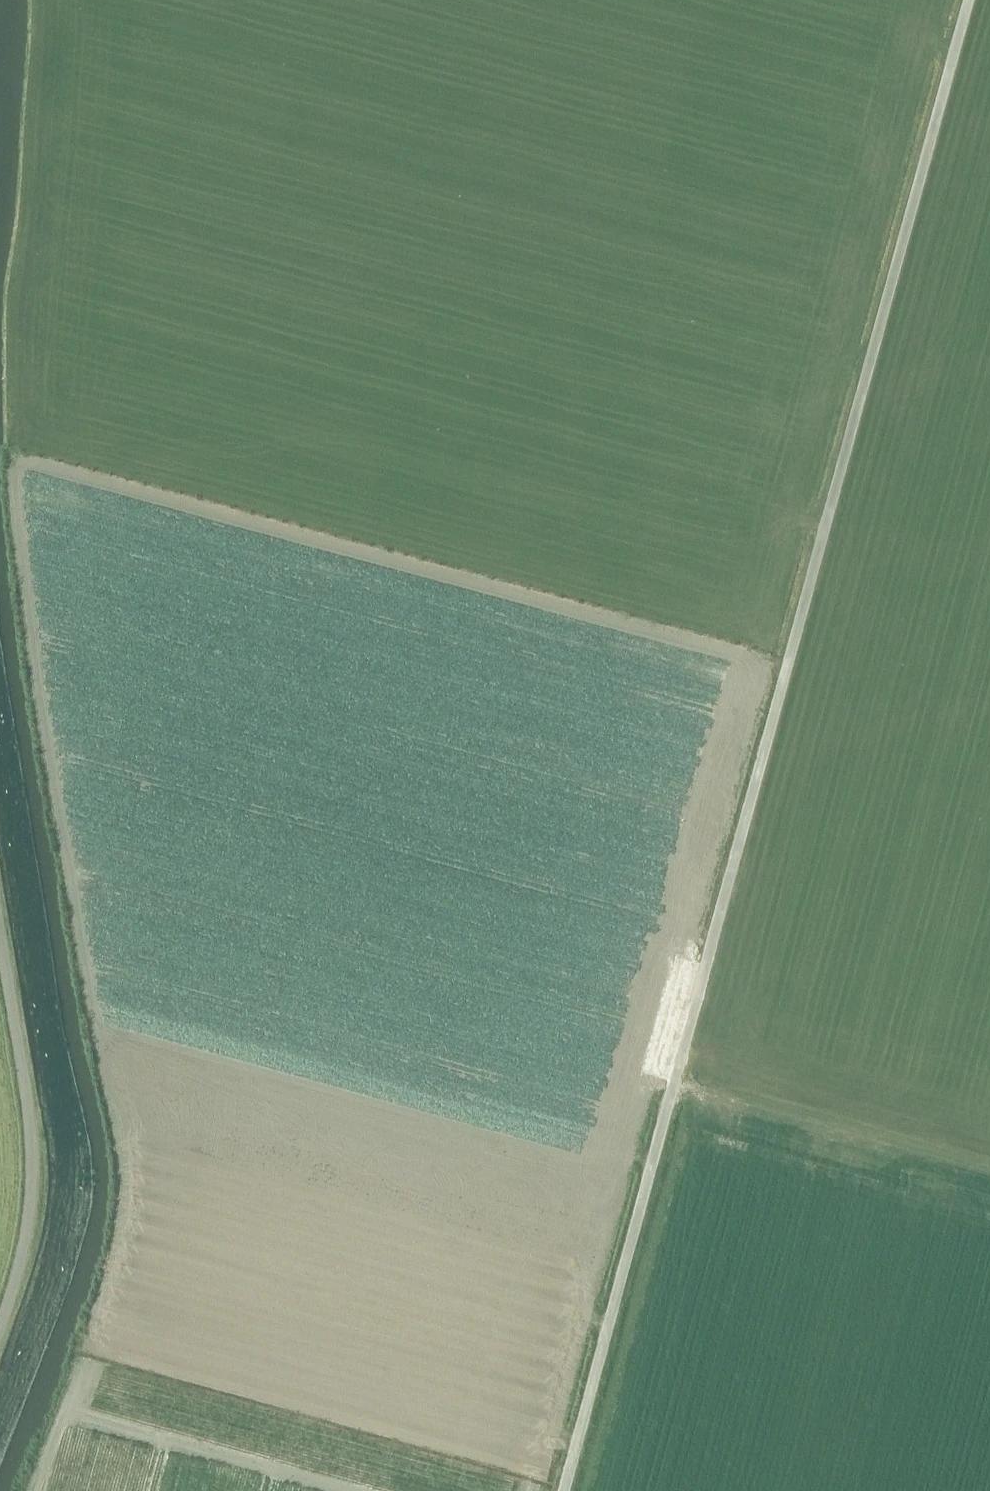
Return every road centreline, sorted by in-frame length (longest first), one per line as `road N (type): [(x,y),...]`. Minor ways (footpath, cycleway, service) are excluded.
road 1 (unclassified): [(0,1325),(21,1256),(31,1172),(0,931)]

